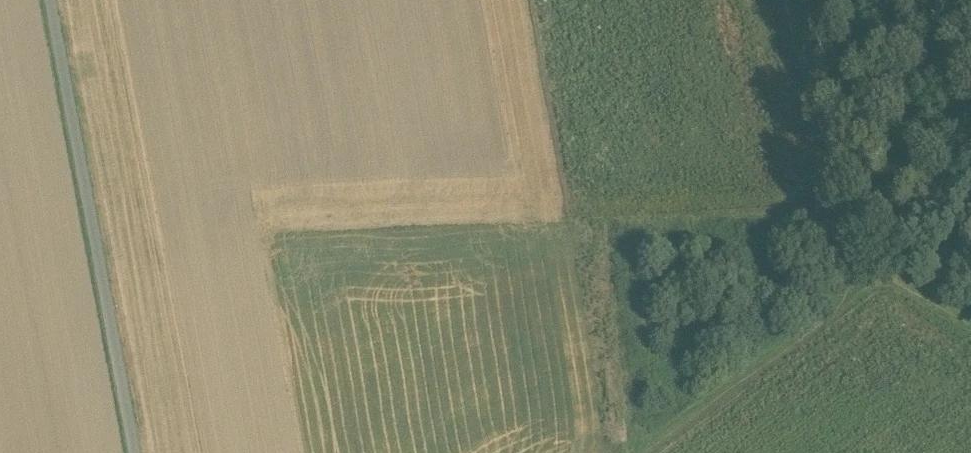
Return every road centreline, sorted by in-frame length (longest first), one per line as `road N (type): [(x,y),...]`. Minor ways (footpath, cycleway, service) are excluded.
road 1 (track): [(134,452),(51,0)]
road 2 (track): [(647,452),(837,313),(863,271)]
road 3 (track): [(863,271),(782,0)]

